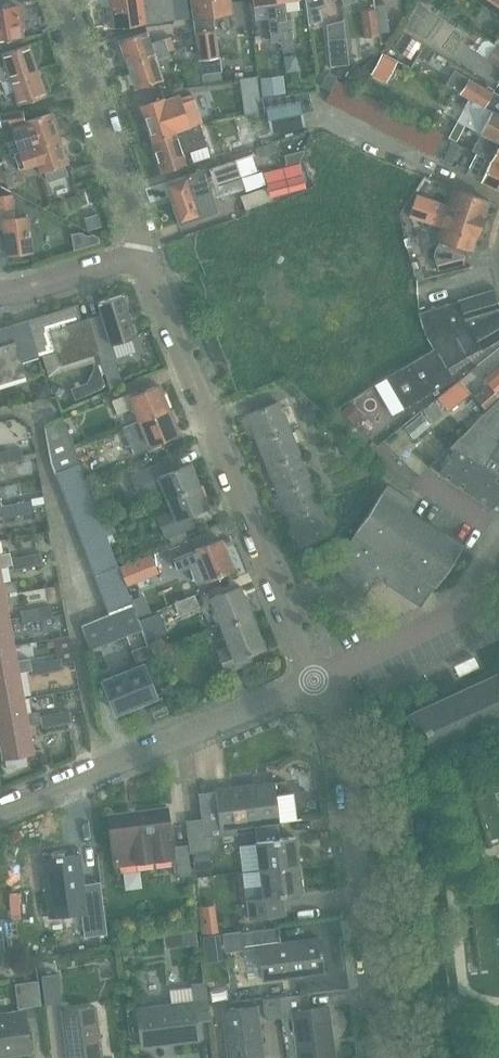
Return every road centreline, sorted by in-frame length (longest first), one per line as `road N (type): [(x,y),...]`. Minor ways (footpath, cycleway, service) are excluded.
road 1 (residential): [(315,681),(143,252)]
road 2 (residential): [(378,1057),(349,792),(315,681)]
road 3 (residential): [(0,810),(315,681)]
road 4 (residential): [(143,252),(59,0)]
road 5 (residential): [(315,681),(452,615),(498,555)]
road 6 (residential): [(0,293),(143,252)]

